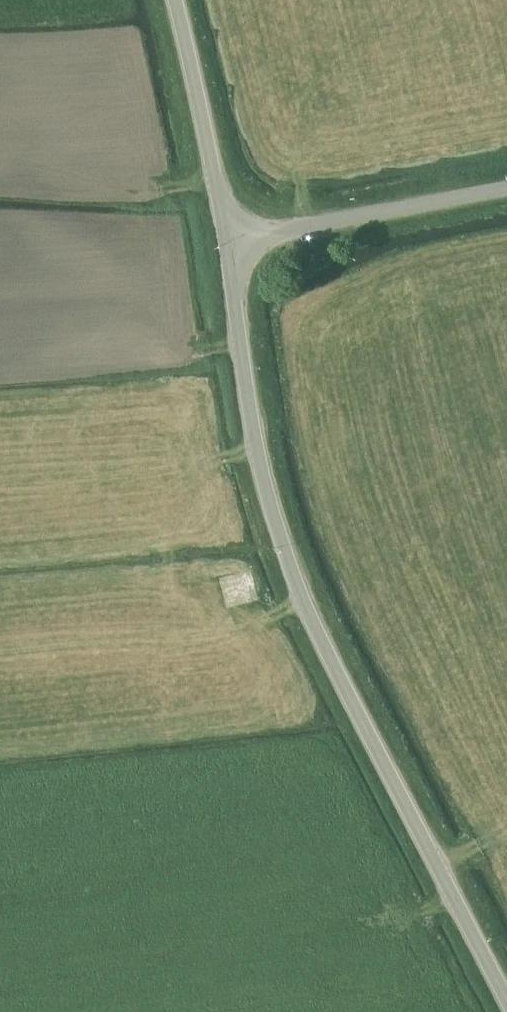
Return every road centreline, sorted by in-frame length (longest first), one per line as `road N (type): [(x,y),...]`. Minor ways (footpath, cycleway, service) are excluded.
road 1 (unclassified): [(226,243),(257,447),(290,568),(506,1000)]
road 2 (track): [(0,959),(299,931),(455,902)]
road 3 (unclassified): [(226,243),(506,188)]
road 4 (unclassified): [(176,0),(226,243)]
road 5 (track): [(0,180),(216,183)]

